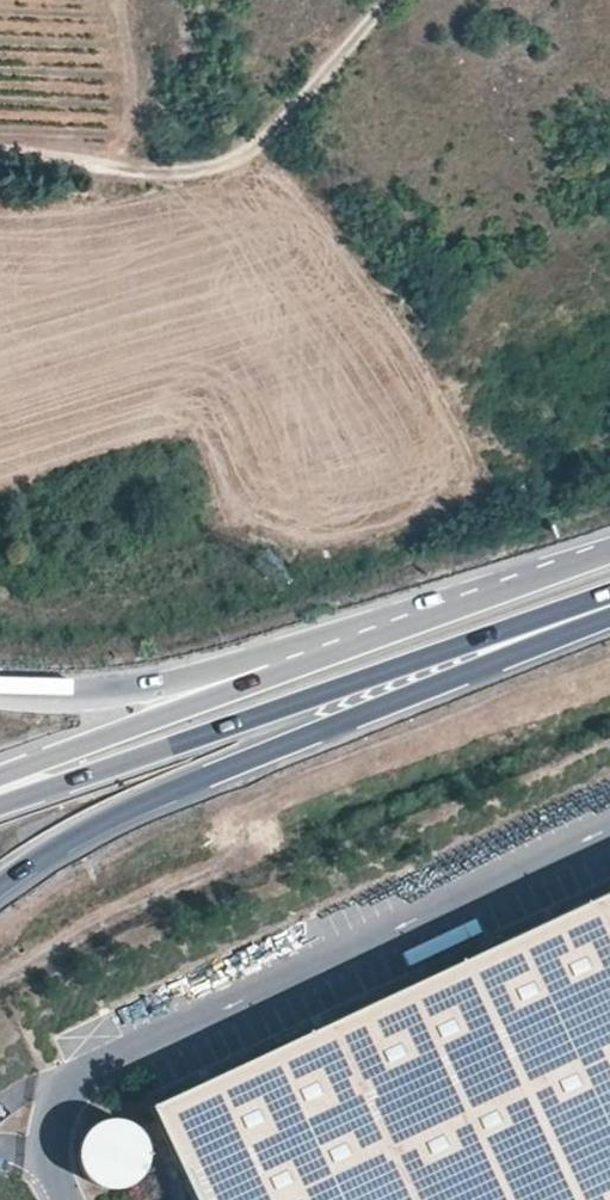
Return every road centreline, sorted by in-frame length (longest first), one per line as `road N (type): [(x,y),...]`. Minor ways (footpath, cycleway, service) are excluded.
road 1 (primary): [(0,894),(39,863),(134,809),(588,609)]
road 2 (primary): [(0,815),(588,609)]
road 3 (track): [(403,0),(340,71),(242,151),(148,169),(0,160)]
road 4 (primary): [(408,623),(0,774)]
road 5 (primary): [(408,623),(172,684),(59,696),(0,692)]
road 6 (primary): [(609,550),(408,623)]

